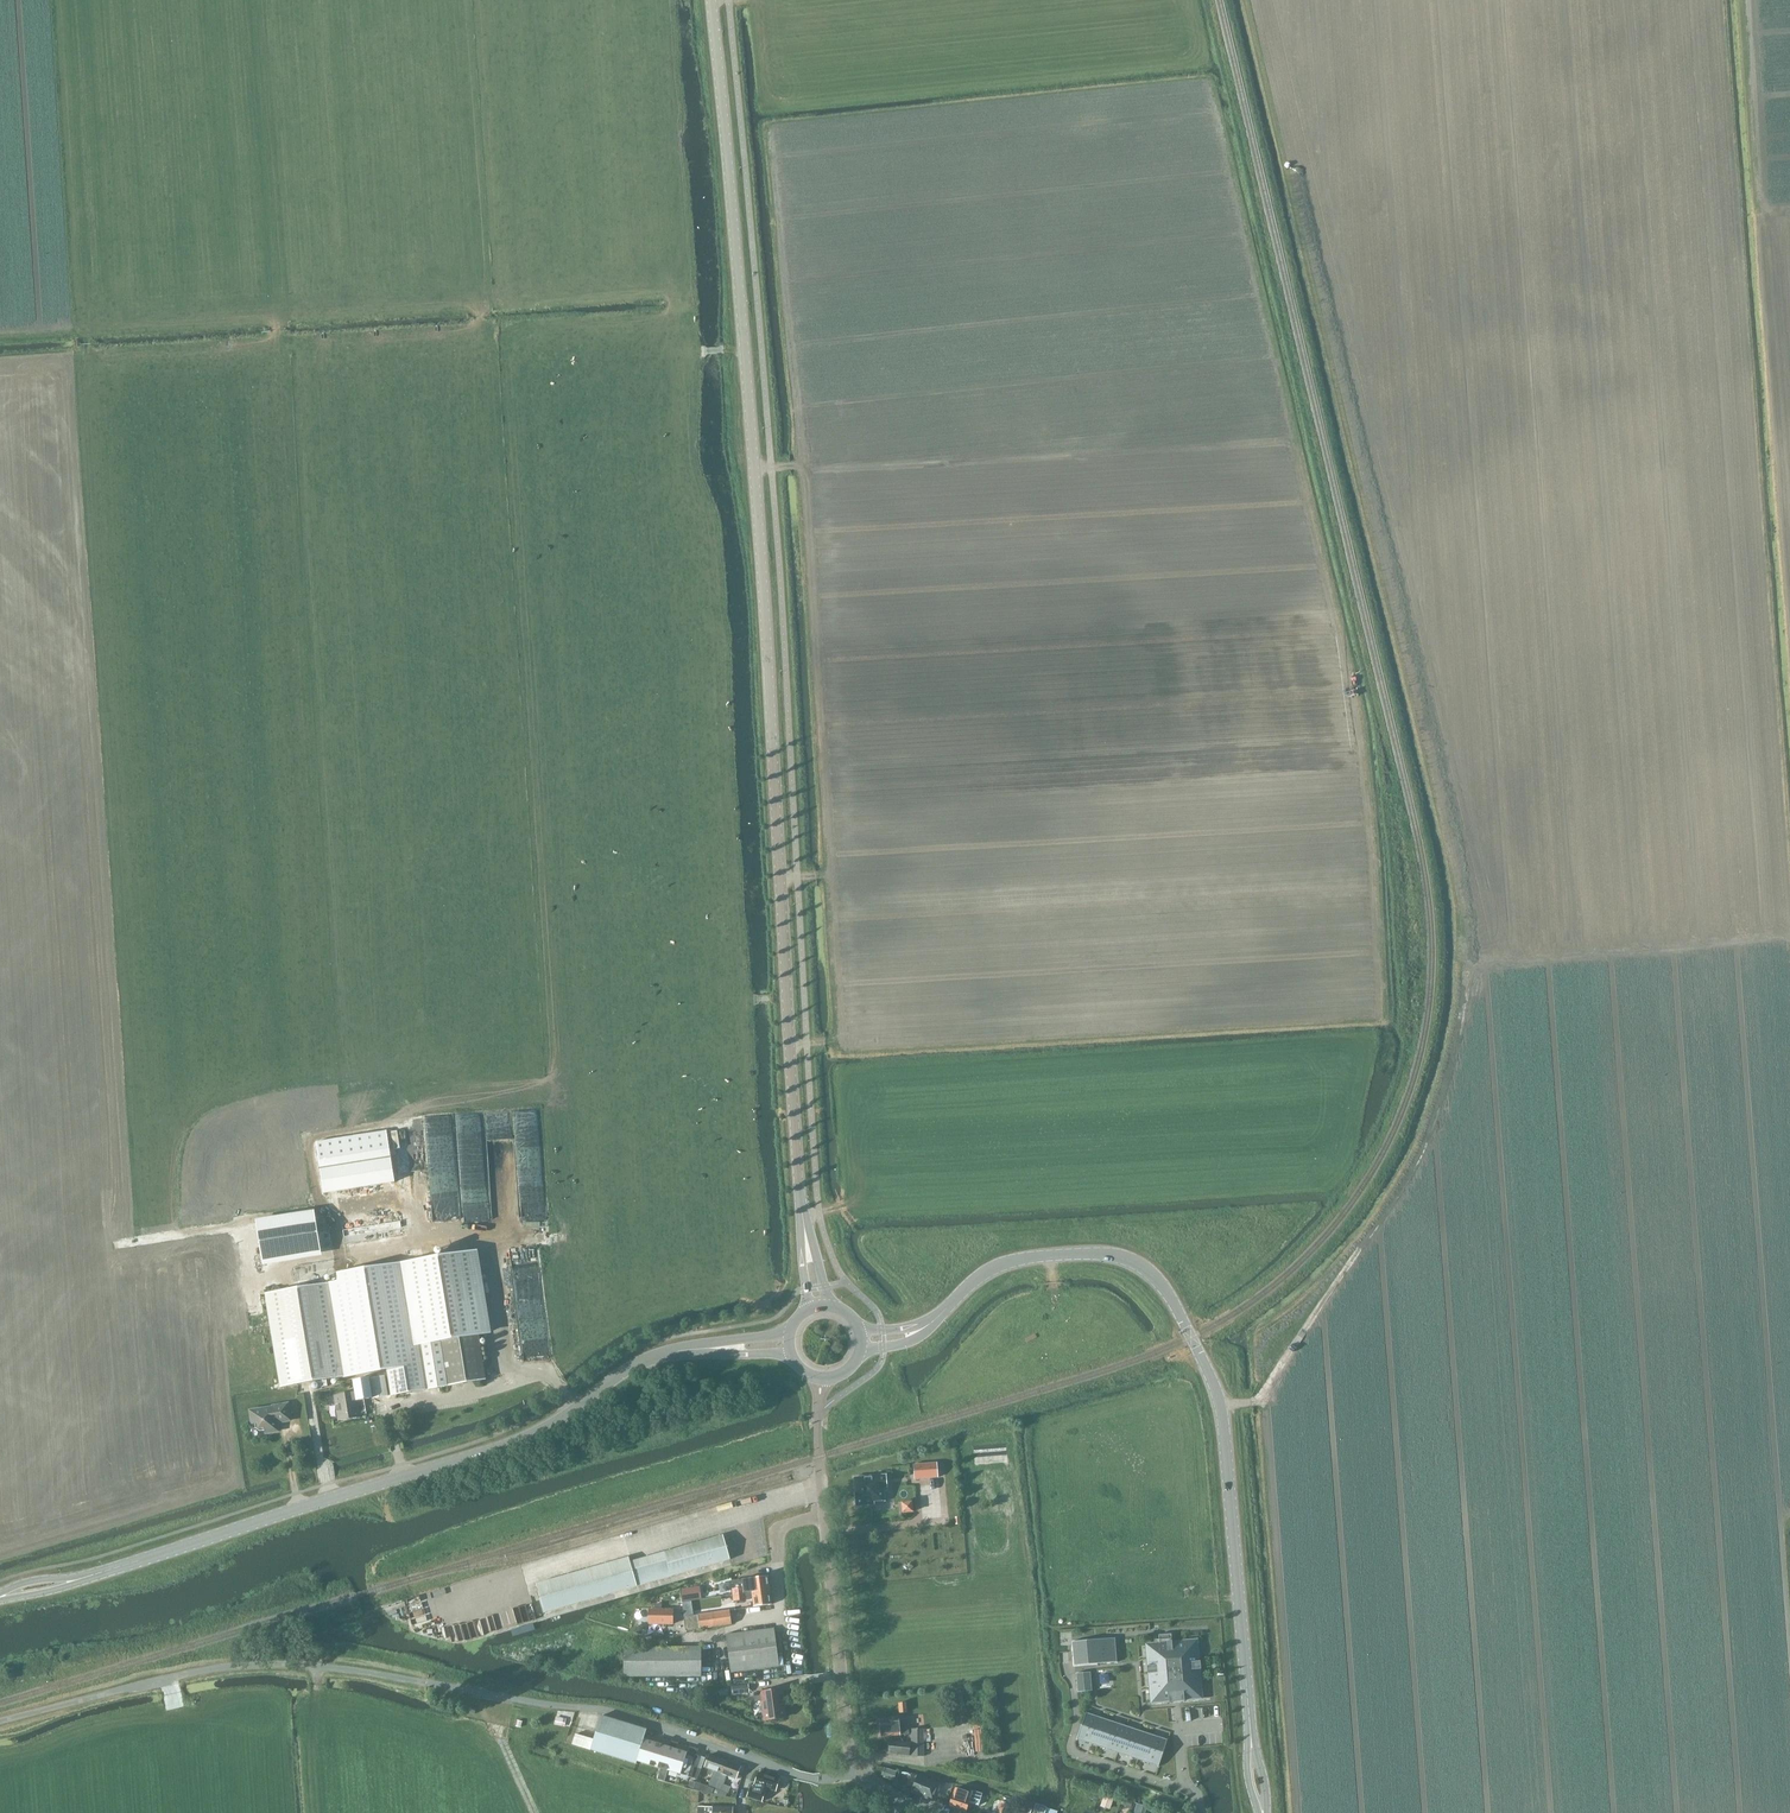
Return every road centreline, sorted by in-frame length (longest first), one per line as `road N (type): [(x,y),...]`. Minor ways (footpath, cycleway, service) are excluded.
road 1 (tertiary): [(819,1306),(805,1234),(711,0)]
road 2 (unclassified): [(0,1721),(201,1671),(311,1666),(605,1710),(791,1773)]
road 3 (tertiary): [(861,1341),(916,1333),(986,1272),(1021,1259),(1106,1256),(1155,1279),(1204,1362),(1220,1408),(1251,1732)]
road 4 (tertiary): [(86,1577),(522,1439),(657,1355),(788,1345)]
road 5 (track): [(1468,974),(1438,1111),(1405,1182),(1259,1402),(1220,1408)]
road 6 (unclassified): [(859,1769),(845,1736),(825,1515)]
road 7 (unclassified): [(825,1515),(820,1379)]
road 8 (unclassified): [(825,1515),(778,1531),(779,1609)]
road 9 (track): [(535,1812),(499,1735),(495,1696)]

